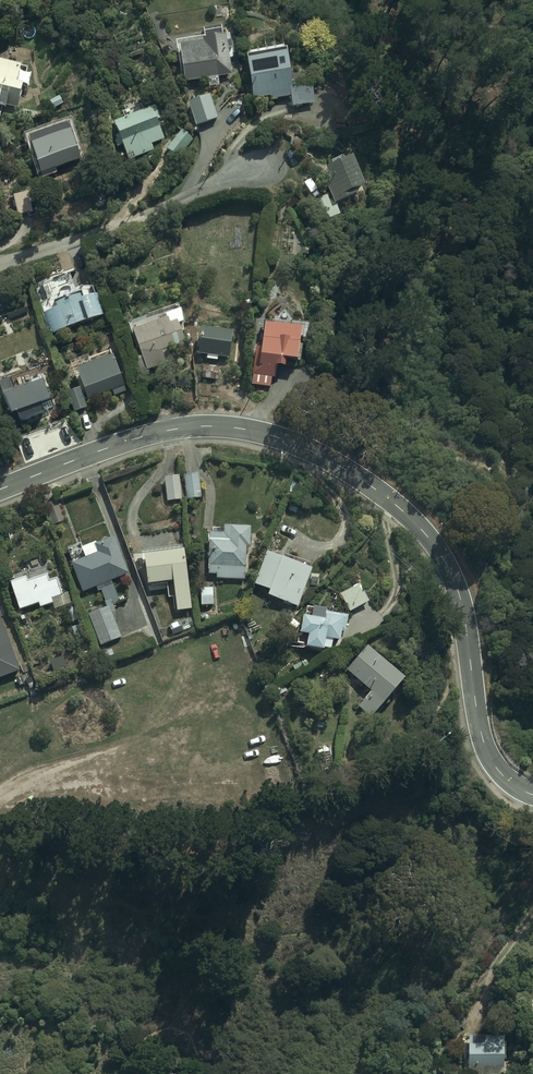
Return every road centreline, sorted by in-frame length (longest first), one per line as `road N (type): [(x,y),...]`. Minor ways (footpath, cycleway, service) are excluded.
road 1 (tertiary): [(0,490),(124,441),(199,426),(262,433),(338,466),(411,519),(450,570),(485,747),(509,783),(532,795)]
road 2 (residential): [(0,265),(255,168)]

